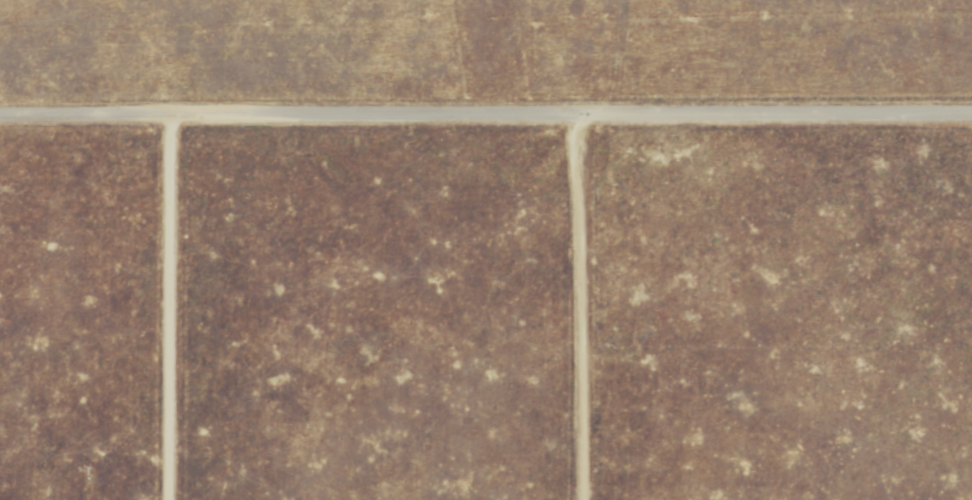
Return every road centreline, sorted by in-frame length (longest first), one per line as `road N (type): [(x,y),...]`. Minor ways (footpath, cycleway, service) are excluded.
road 1 (tertiary): [(971,114),(0,116)]
road 2 (residential): [(163,499),(164,115)]
road 3 (residential): [(575,499),(577,116)]

